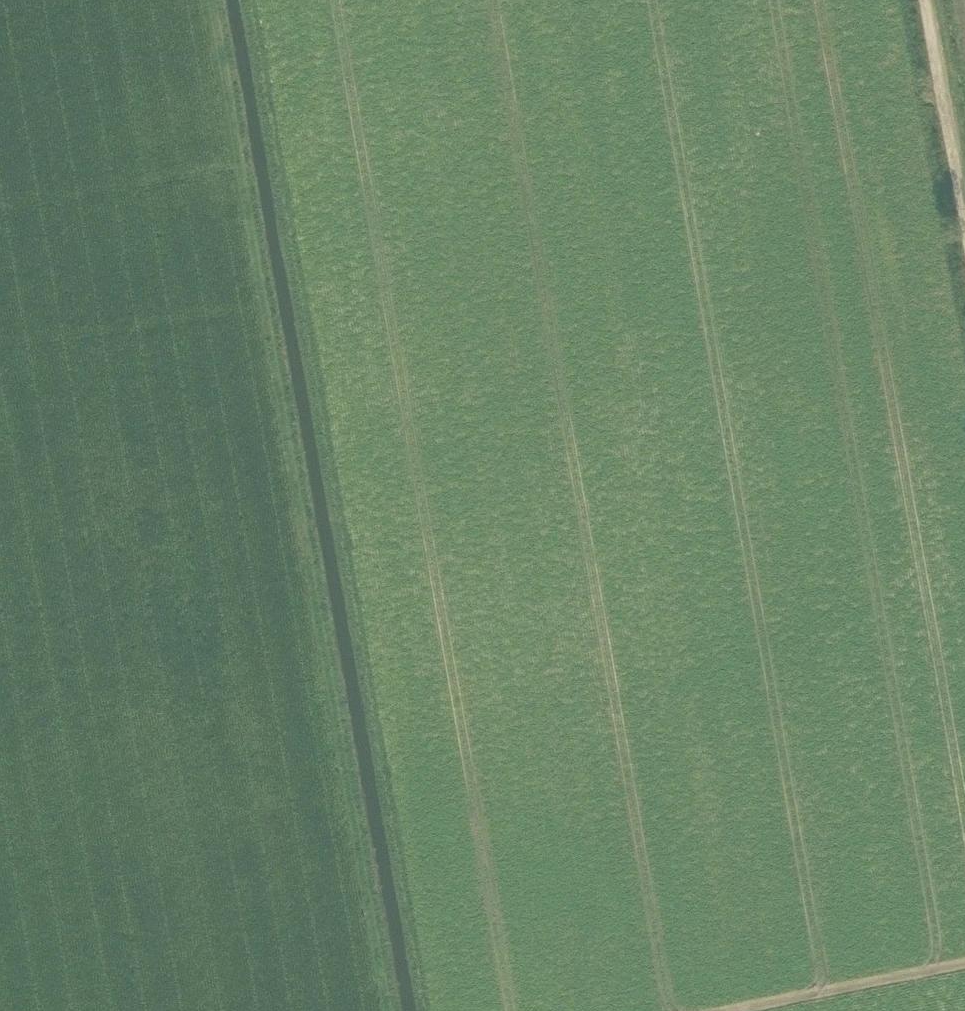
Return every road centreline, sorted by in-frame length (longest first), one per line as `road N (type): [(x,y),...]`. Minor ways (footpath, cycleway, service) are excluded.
road 1 (track): [(964,200),(929,0)]

